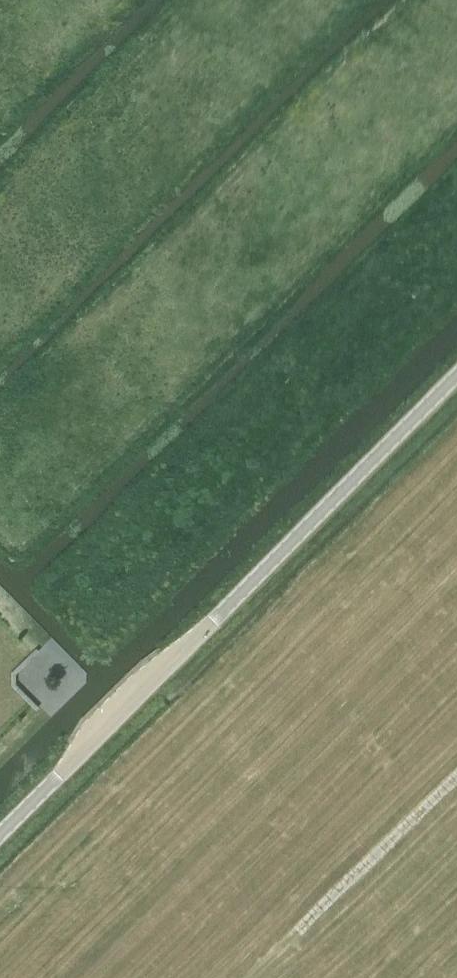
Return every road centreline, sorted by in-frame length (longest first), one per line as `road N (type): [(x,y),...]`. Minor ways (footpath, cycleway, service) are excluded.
road 1 (unclassified): [(0,832),(456,374)]

